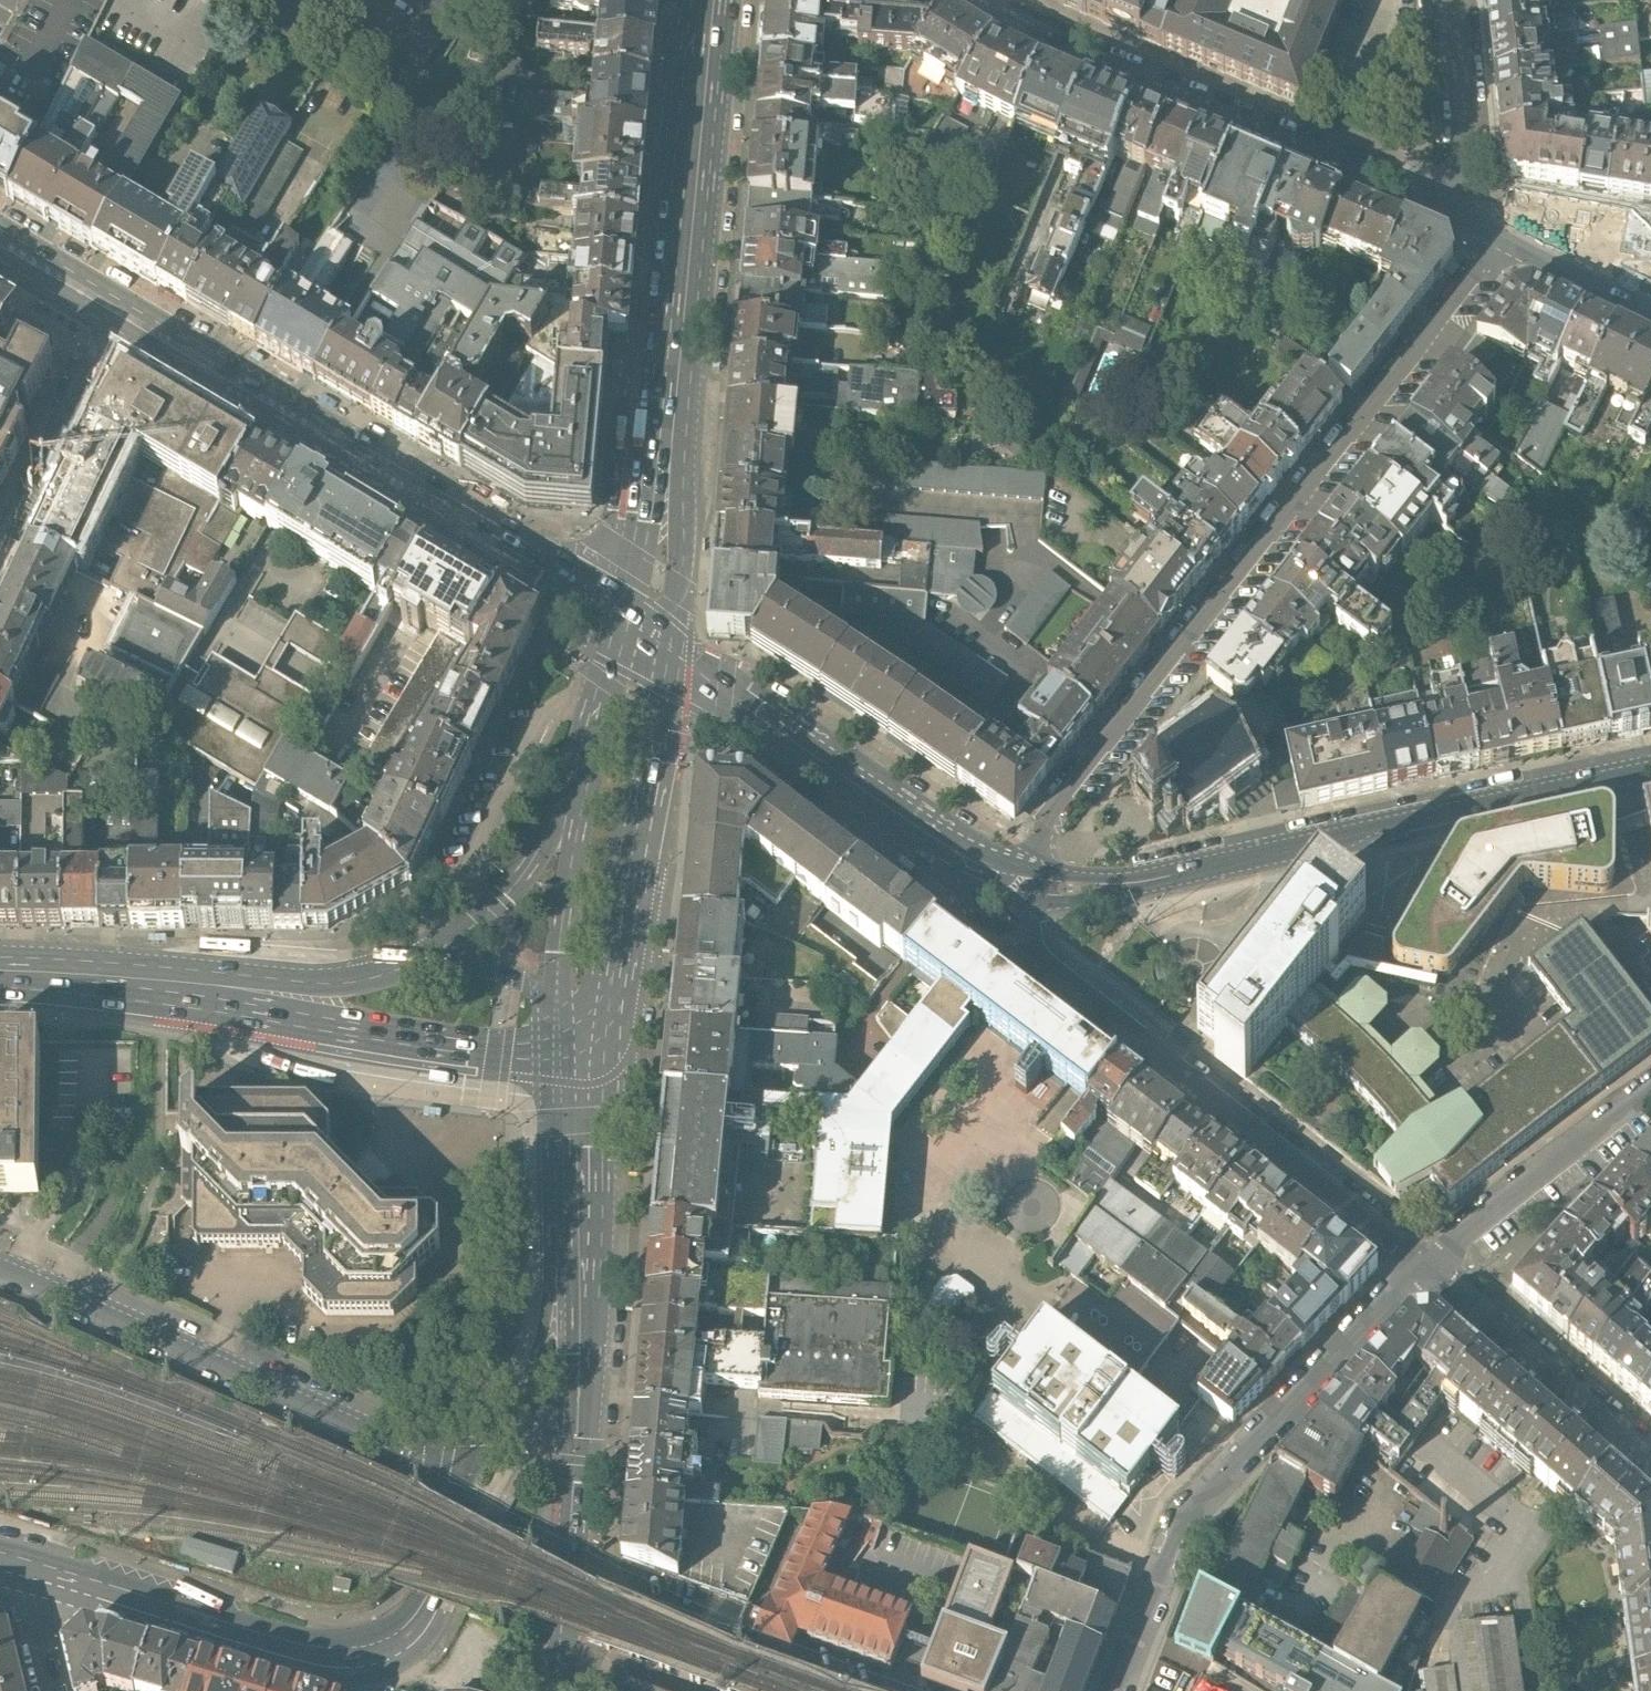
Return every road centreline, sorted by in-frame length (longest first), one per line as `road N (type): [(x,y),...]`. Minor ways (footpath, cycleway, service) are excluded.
road 1 (residential): [(1032,882),(1048,832),(1507,233)]
road 2 (tertiary): [(1032,882),(1080,893),(1138,887),(1650,770)]
road 3 (primary): [(716,0),(667,526),(645,628)]
road 4 (tertiary): [(123,314),(645,628)]
road 5 (residential): [(1032,882),(1041,956),(1424,1273)]
road 6 (residential): [(1424,1273),(1178,1515),(1112,1690)]
road 7 (primary): [(479,1469),(432,1458),(0,1262)]
road 8 (primary): [(42,1564),(295,1641),(368,1649),(416,1620),(464,1508)]
road 9 (residential): [(1441,203),(975,0)]
road 10 (tertiary): [(645,628),(962,857),(1032,882)]
road 11 (secondary): [(554,1690),(578,1446),(579,1250)]
road 12 (primary): [(577,1025),(616,964),(660,717),(645,628)]
road 13 (primary): [(265,991),(355,1035),(470,1052),(547,1046),(577,1025)]
road 14 (residential): [(1650,1095),(1424,1273)]
road 15 (residential): [(1424,1273),(1650,1450)]
road 16 (residential): [(0,558),(123,314)]
road 17 (primary): [(0,970),(265,991)]
road 18 (primary): [(579,1250),(548,1303),(513,1406),(479,1469)]
road 19 (primary): [(582,793),(559,951),(577,1025)]
road 20 (primary): [(582,793),(508,893),(420,961)]
road 21 (primary): [(579,1250),(577,1025)]
road 22 (residential): [(1441,203),(1465,150),(1453,0)]
road 23 (primary): [(645,628),(605,683),(582,793)]
road 24 (primary): [(577,1025),(512,973),(420,961)]
road 25 (residential): [(1650,306),(1507,233)]
road 26 (primary): [(420,961),(365,980),(265,991)]
road 27 (tertiary): [(0,239),(123,314)]
road 28 (residential): [(42,1564),(32,1623),(49,1690)]

